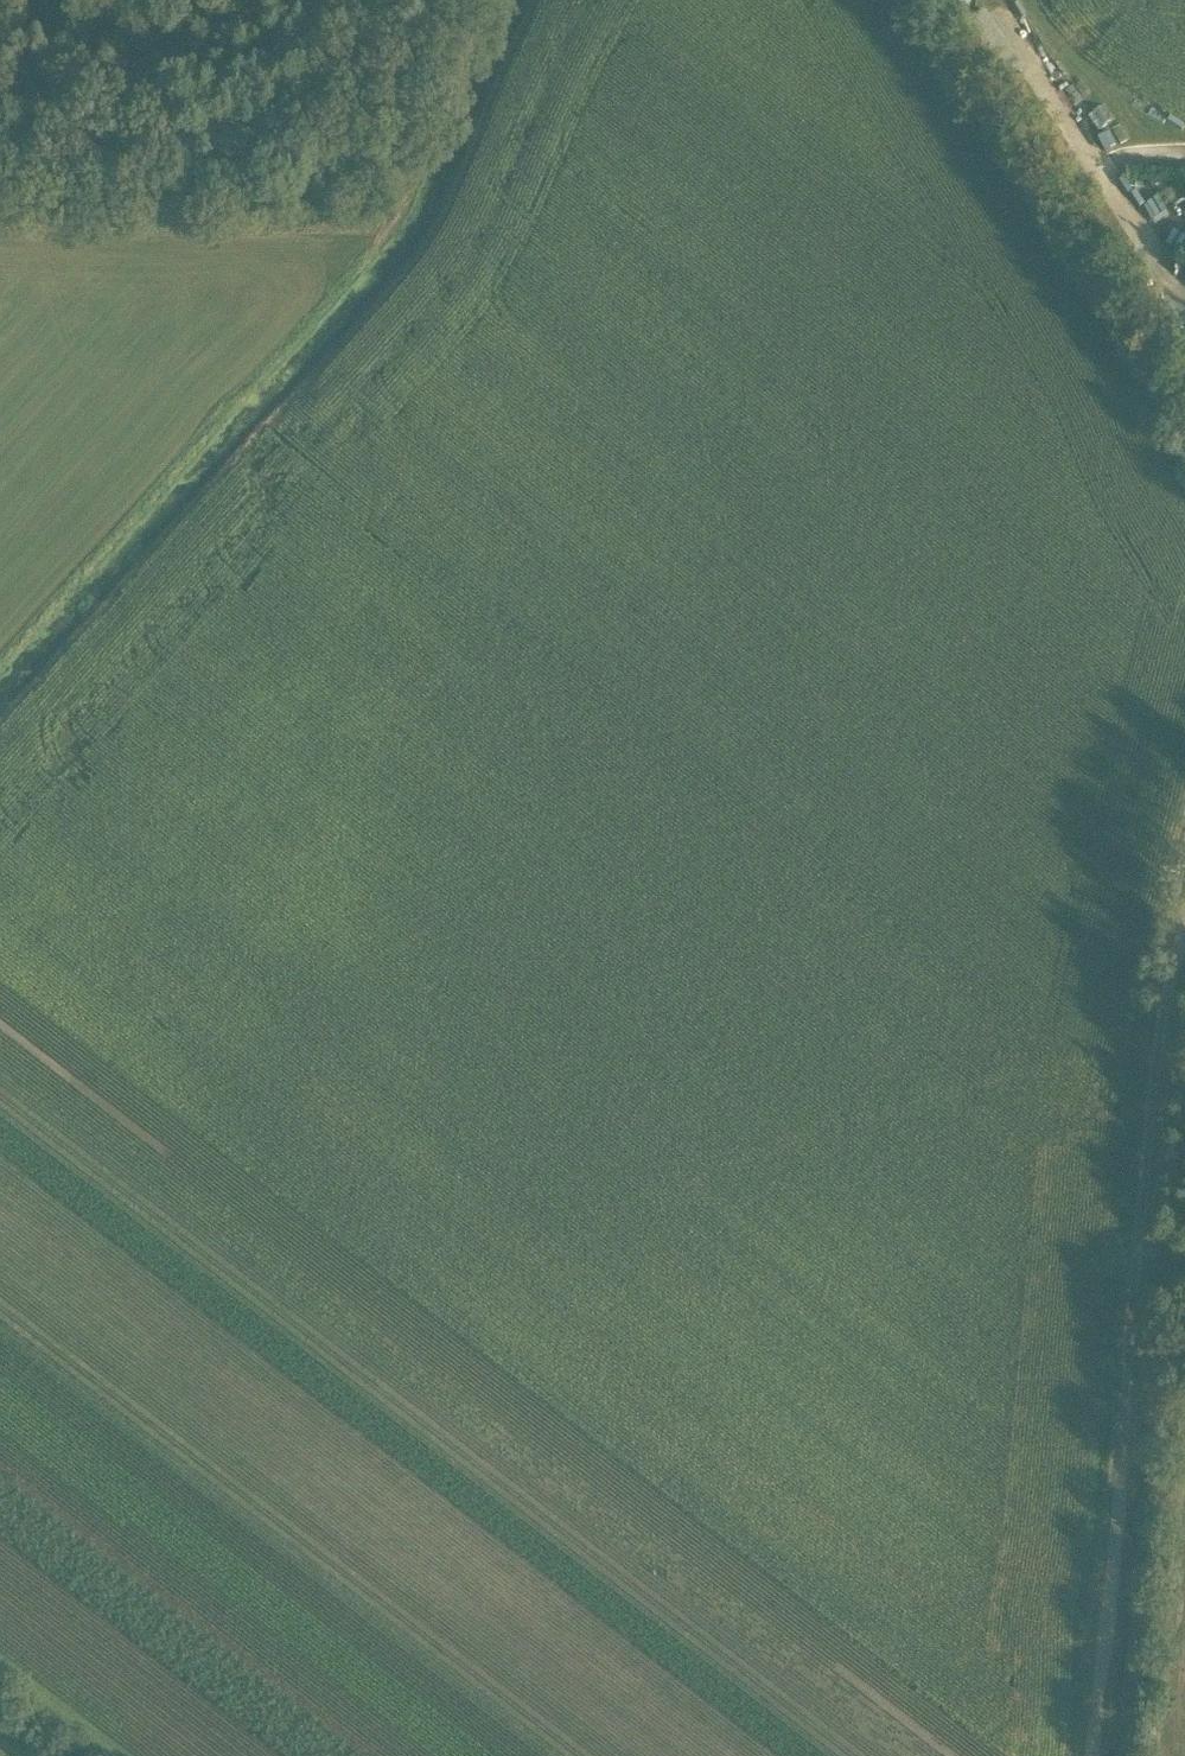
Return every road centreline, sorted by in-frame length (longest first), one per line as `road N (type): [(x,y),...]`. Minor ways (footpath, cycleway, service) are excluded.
road 1 (track): [(1158,1036),(1089,1755)]
road 2 (unclassified): [(1158,1036),(1184,913)]

